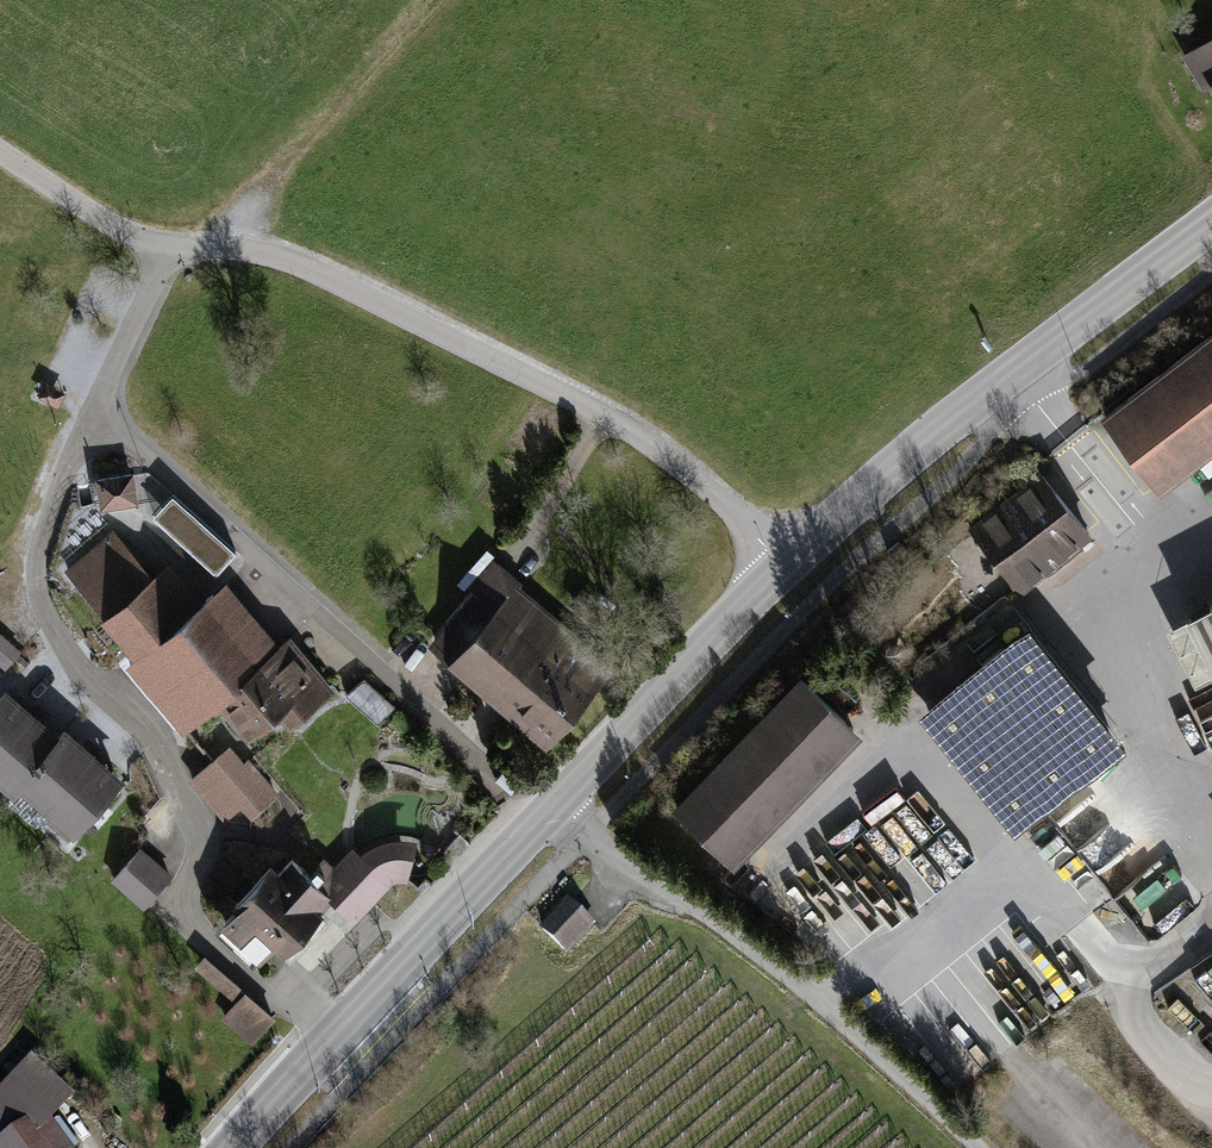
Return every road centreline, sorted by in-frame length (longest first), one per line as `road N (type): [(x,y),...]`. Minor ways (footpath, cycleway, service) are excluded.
road 1 (residential): [(94,411),(40,550),(38,583),(50,621),(85,677),(145,724),(200,835),(175,910),(270,998),(307,1010),(335,1037)]
road 2 (unclassified): [(784,567),(712,490),(604,412),(311,267),(247,248),(170,244)]
road 3 (residential): [(94,411),(515,794)]
road 4 (residential): [(548,809),(761,955),(979,1147)]
road 5 (tertiary): [(784,567),(1046,344)]
road 6 (tertiary): [(548,809),(784,567)]
road 7 (tertiary): [(335,1037),(548,809)]
road 8 (tertiary): [(1211,217),(1046,344)]
road 9 (unclassified): [(170,244),(110,224),(0,153)]
road 10 (residential): [(170,244),(94,411)]
road 11 (tertiary): [(231,1147),(335,1037)]

